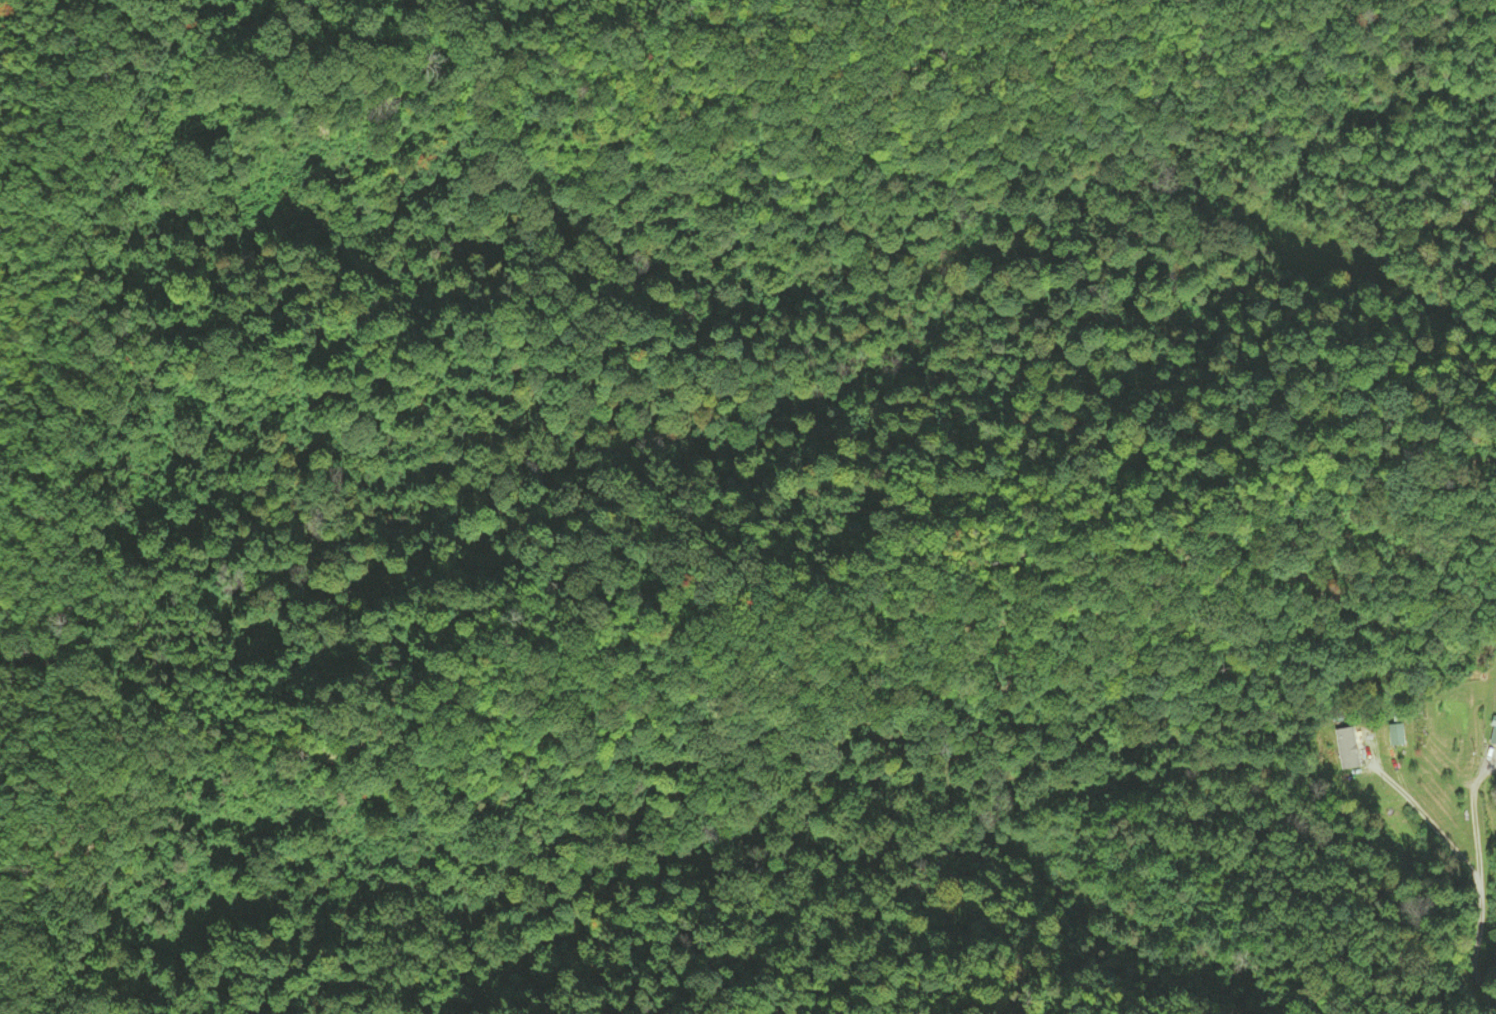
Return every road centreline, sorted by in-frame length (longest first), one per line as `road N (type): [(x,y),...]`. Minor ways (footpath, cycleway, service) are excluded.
road 1 (residential): [(1495,975),(1482,964),(1475,807),(1475,778),(1495,760)]

